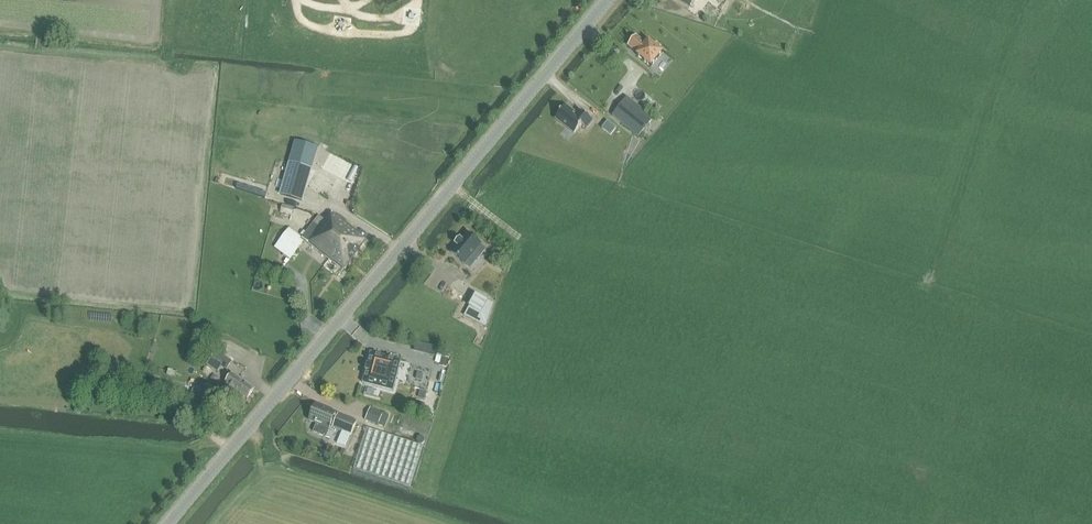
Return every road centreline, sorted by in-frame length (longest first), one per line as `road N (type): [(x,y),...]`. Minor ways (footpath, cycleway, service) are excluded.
road 1 (tertiary): [(170,523),(606,0)]

